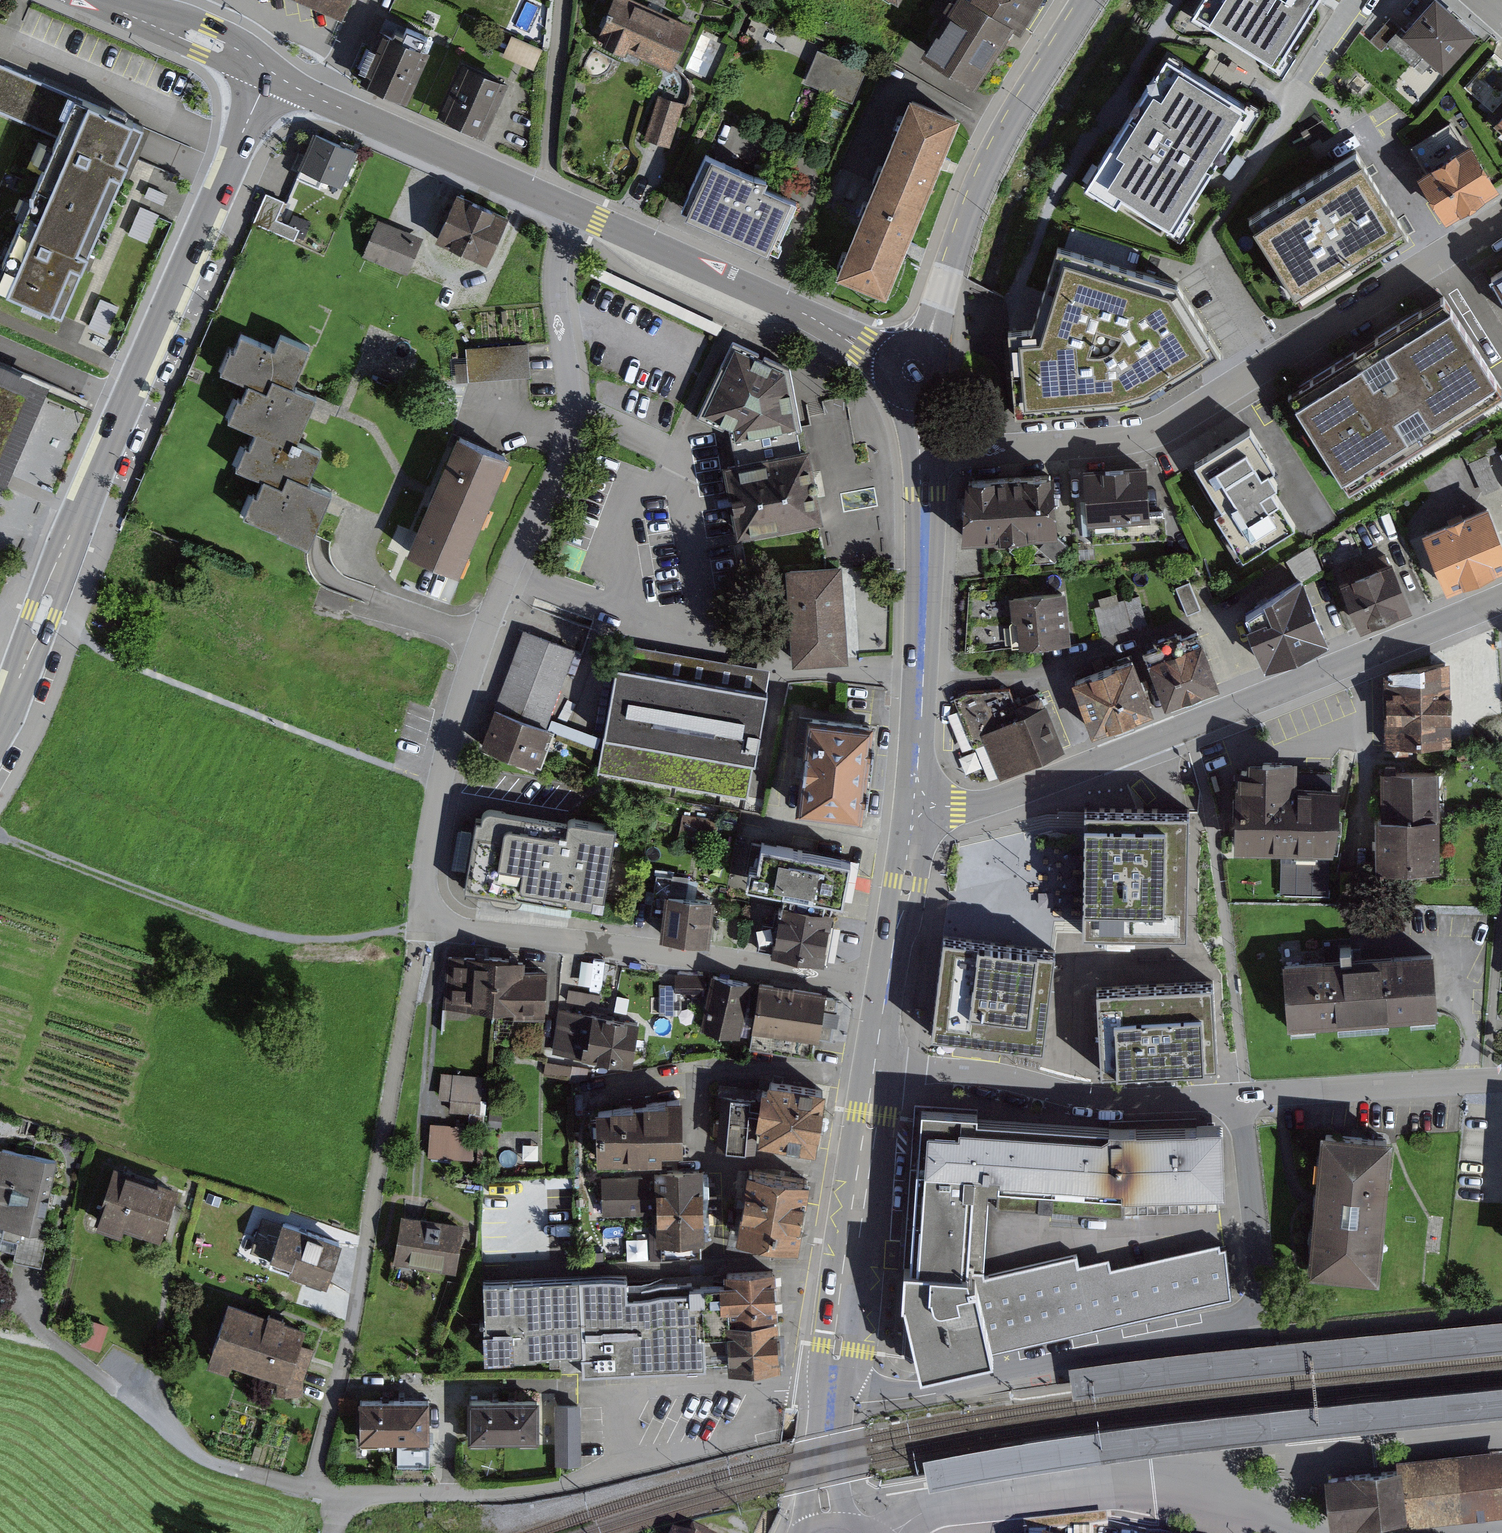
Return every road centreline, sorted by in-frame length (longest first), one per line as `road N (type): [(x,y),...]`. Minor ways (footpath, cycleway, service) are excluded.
road 1 (residential): [(571,210),(560,288),(561,463),(452,714),(423,905),(435,922),(469,934),(887,986)]
road 2 (tertiary): [(269,74),(79,511),(0,725)]
road 3 (residential): [(1241,1103),(1262,1301),(1257,1316),(898,1400),(831,1395)]
road 4 (residential): [(924,455),(1119,443),(1146,434),(1501,226)]
road 5 (tertiary): [(915,804),(985,804),(1501,600)]
road 6 (residential): [(893,1532),(932,1510),(1153,1490),(1307,1532)]
road 7 (tertiary): [(914,372),(1003,135),(1087,0)]
road 8 (tertiary): [(914,372),(571,210)]
road 9 (residential): [(877,1075),(914,1070),(1072,1097),(1241,1103)]
road 10 (tertiary): [(915,804),(924,455)]
road 11 (tertiary): [(831,1395),(877,1075)]
road 12 (unclassified): [(618,1466),(513,1492),(345,1494)]
road 13 (tertiary): [(571,210),(329,103)]
road 14 (residential): [(1241,1103),(1501,1083)]
road 15 (unclassified): [(770,1392),(764,1383),(619,1393),(618,1466)]
road 16 (tertiary): [(269,74),(204,40),(89,0)]
road 17 (tertiary): [(887,986),(915,804)]
road 18 (unclassified): [(618,1466),(732,1442),(770,1392)]
road 19 (tertiary): [(826,1526),(831,1395)]

